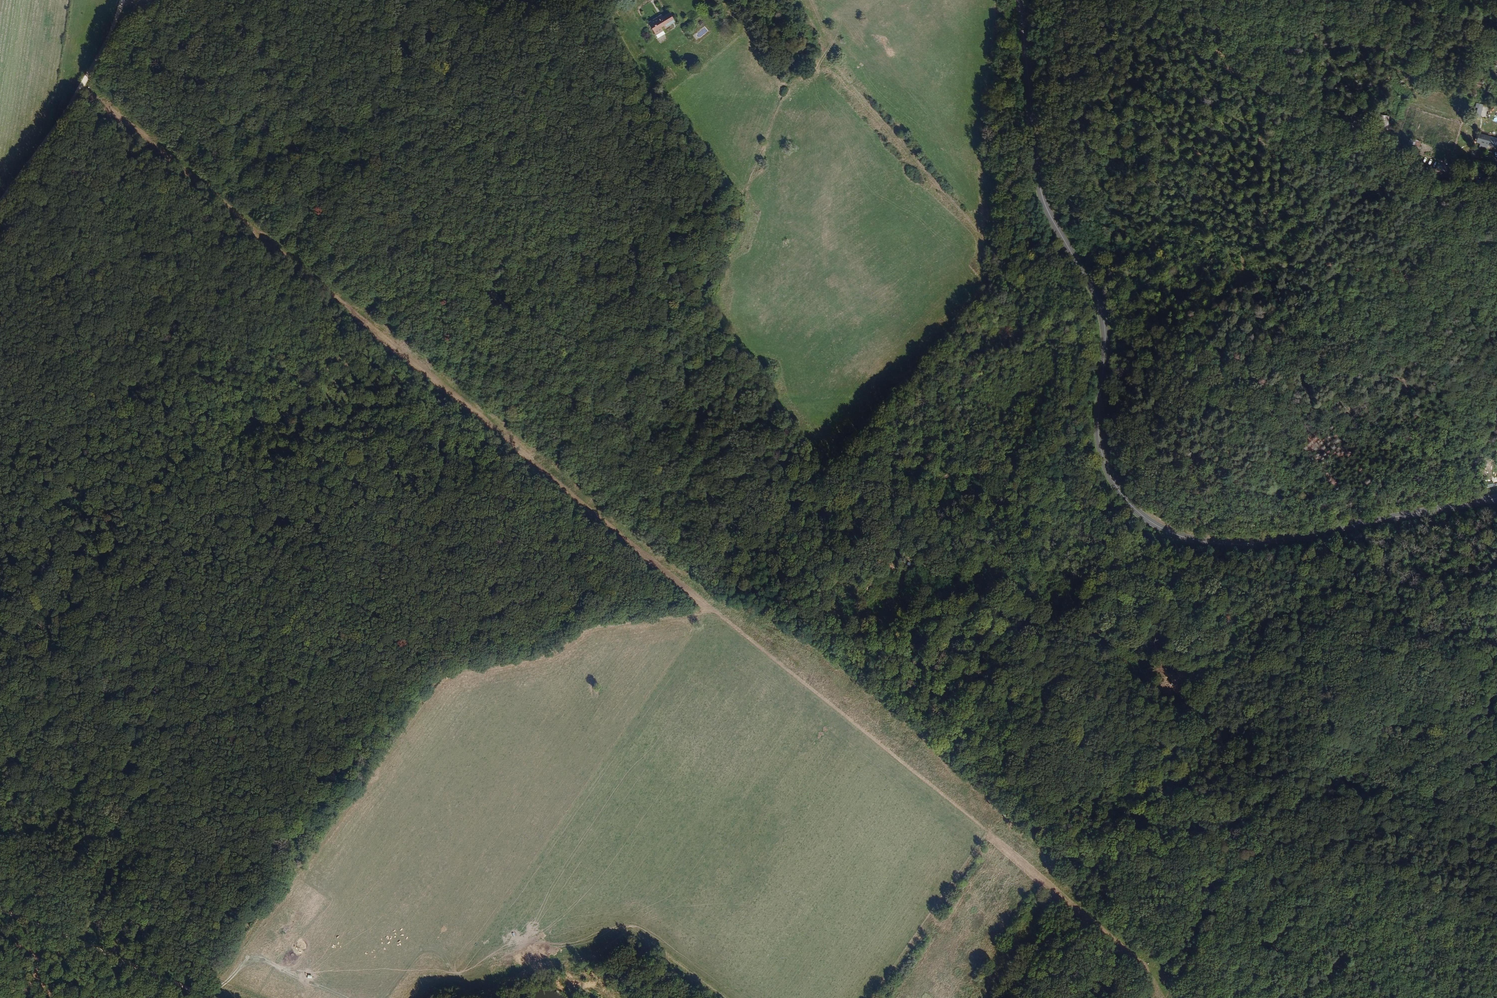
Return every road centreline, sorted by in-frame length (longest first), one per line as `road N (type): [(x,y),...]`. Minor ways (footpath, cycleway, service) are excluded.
road 1 (tertiary): [(1496,498),(1234,544),(1173,533),(1125,499),(1099,442),(1105,343),(1099,302),(1040,189),(1019,0)]
road 2 (track): [(123,0),(67,111),(0,202)]
road 3 (track): [(214,997),(95,942),(0,910)]

